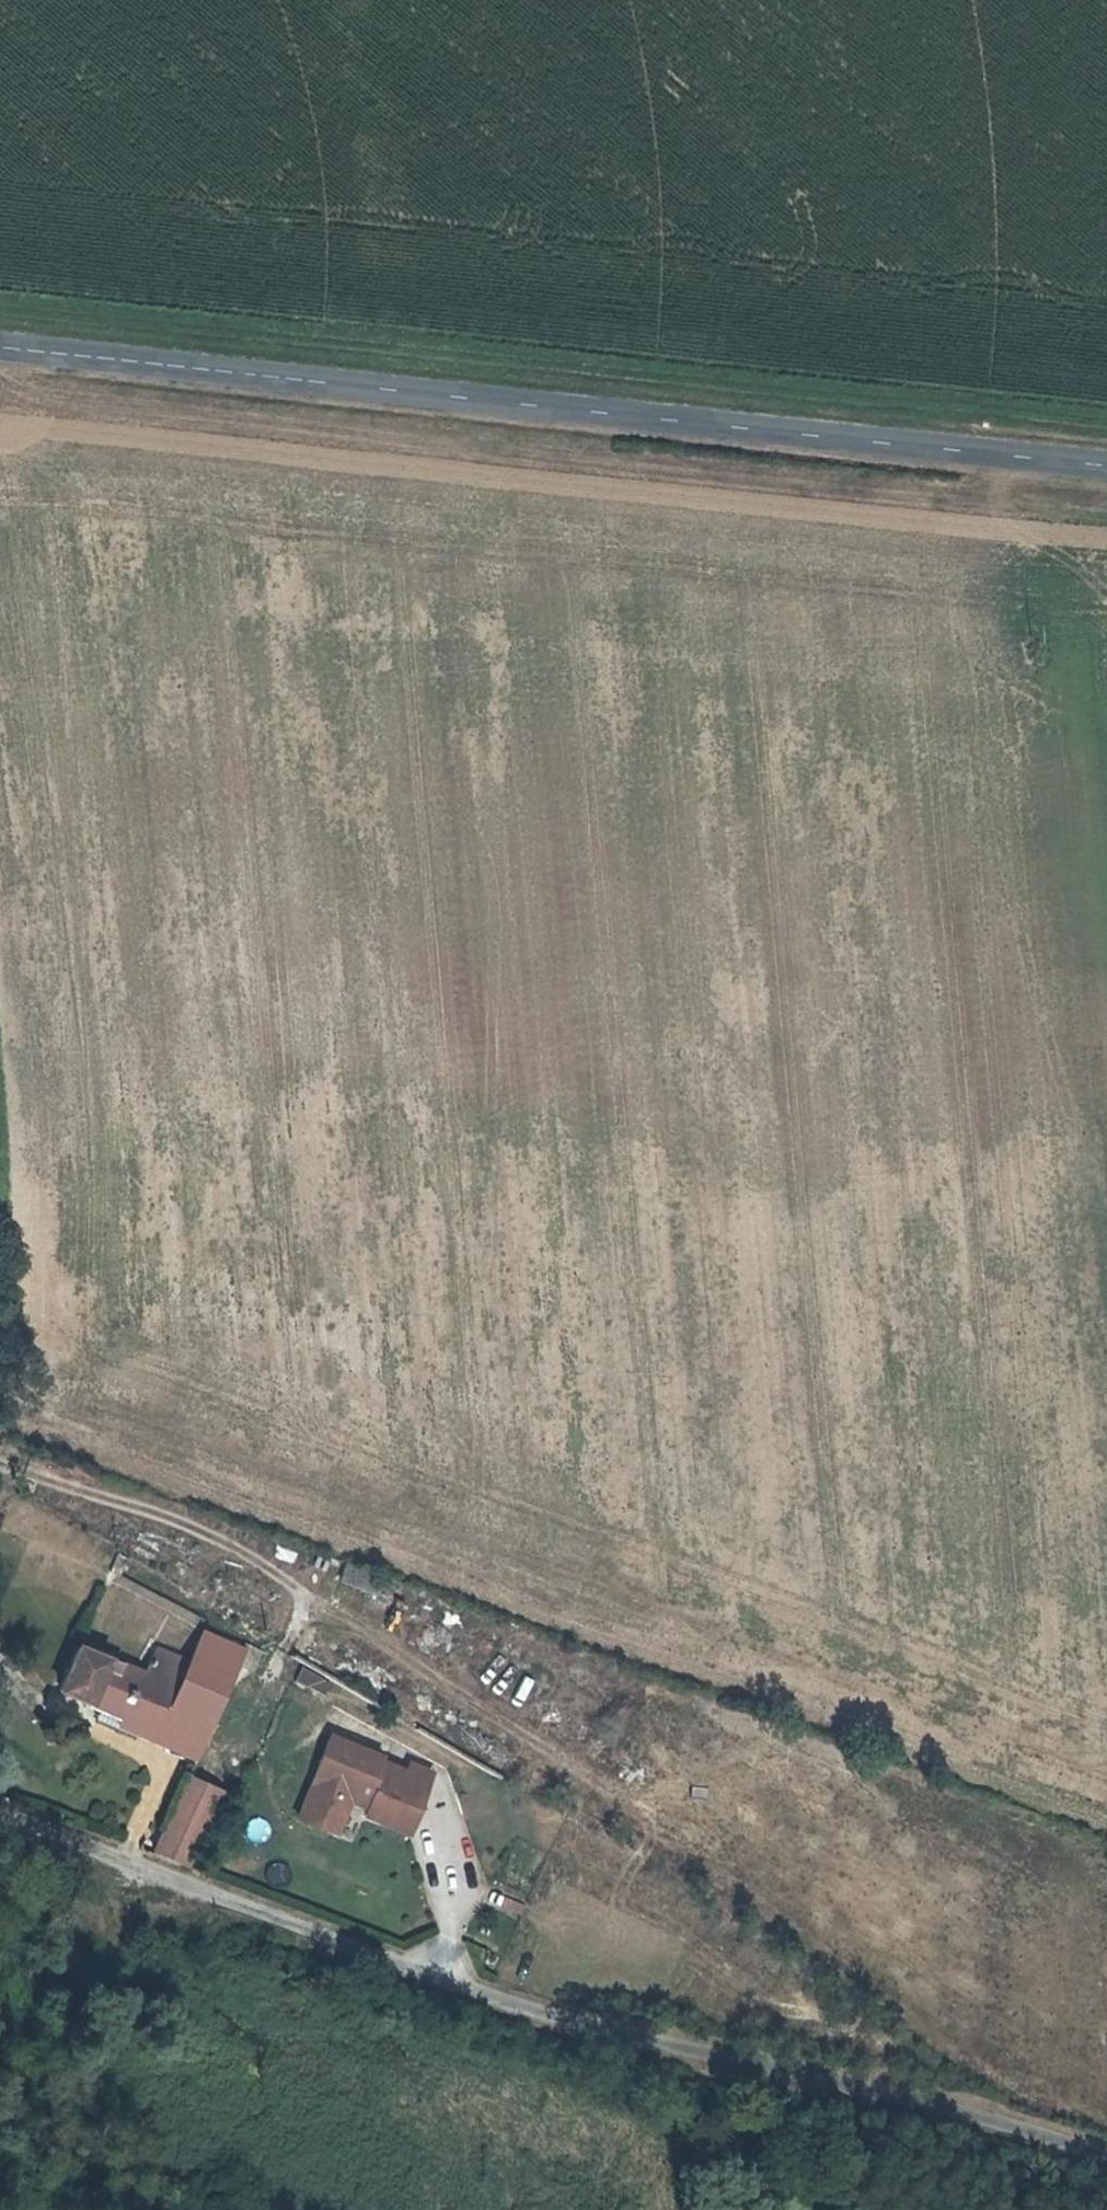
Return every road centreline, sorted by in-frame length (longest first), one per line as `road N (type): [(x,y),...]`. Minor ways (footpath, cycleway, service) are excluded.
road 1 (unclassified): [(0,1824),(431,1988),(1106,2158)]
road 2 (tertiary): [(0,348),(1106,464)]

